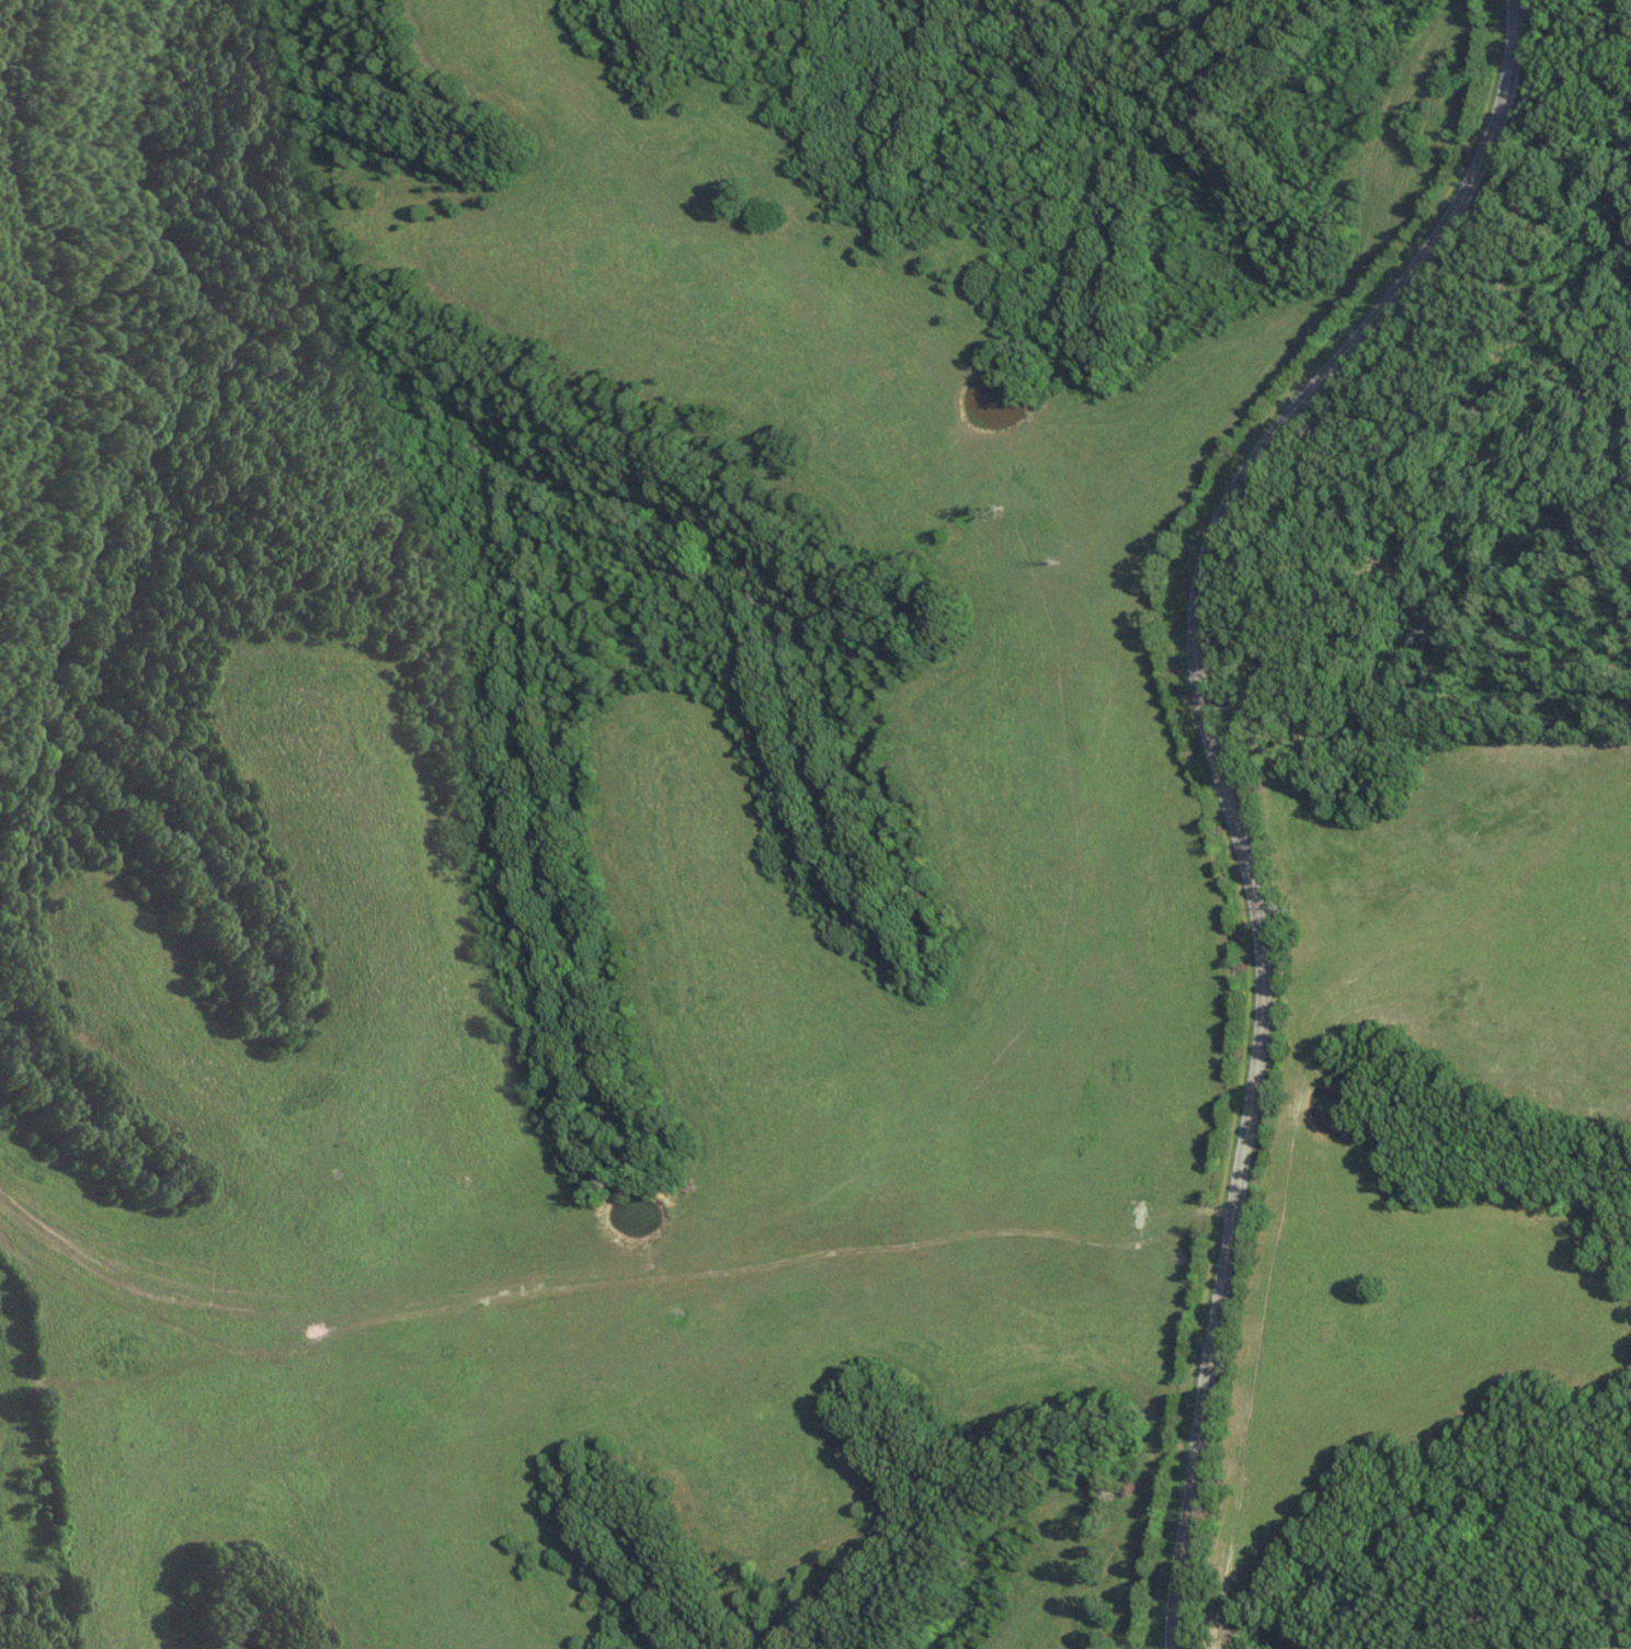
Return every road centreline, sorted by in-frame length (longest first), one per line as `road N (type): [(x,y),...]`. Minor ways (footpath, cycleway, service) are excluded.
road 1 (secondary): [(1175,1648),(1172,1605),(1256,1059),(1261,969),(1250,880),(1202,710),(1193,628),(1207,547),(1244,471),(1417,266),(1465,195),(1501,117),(1513,0)]

